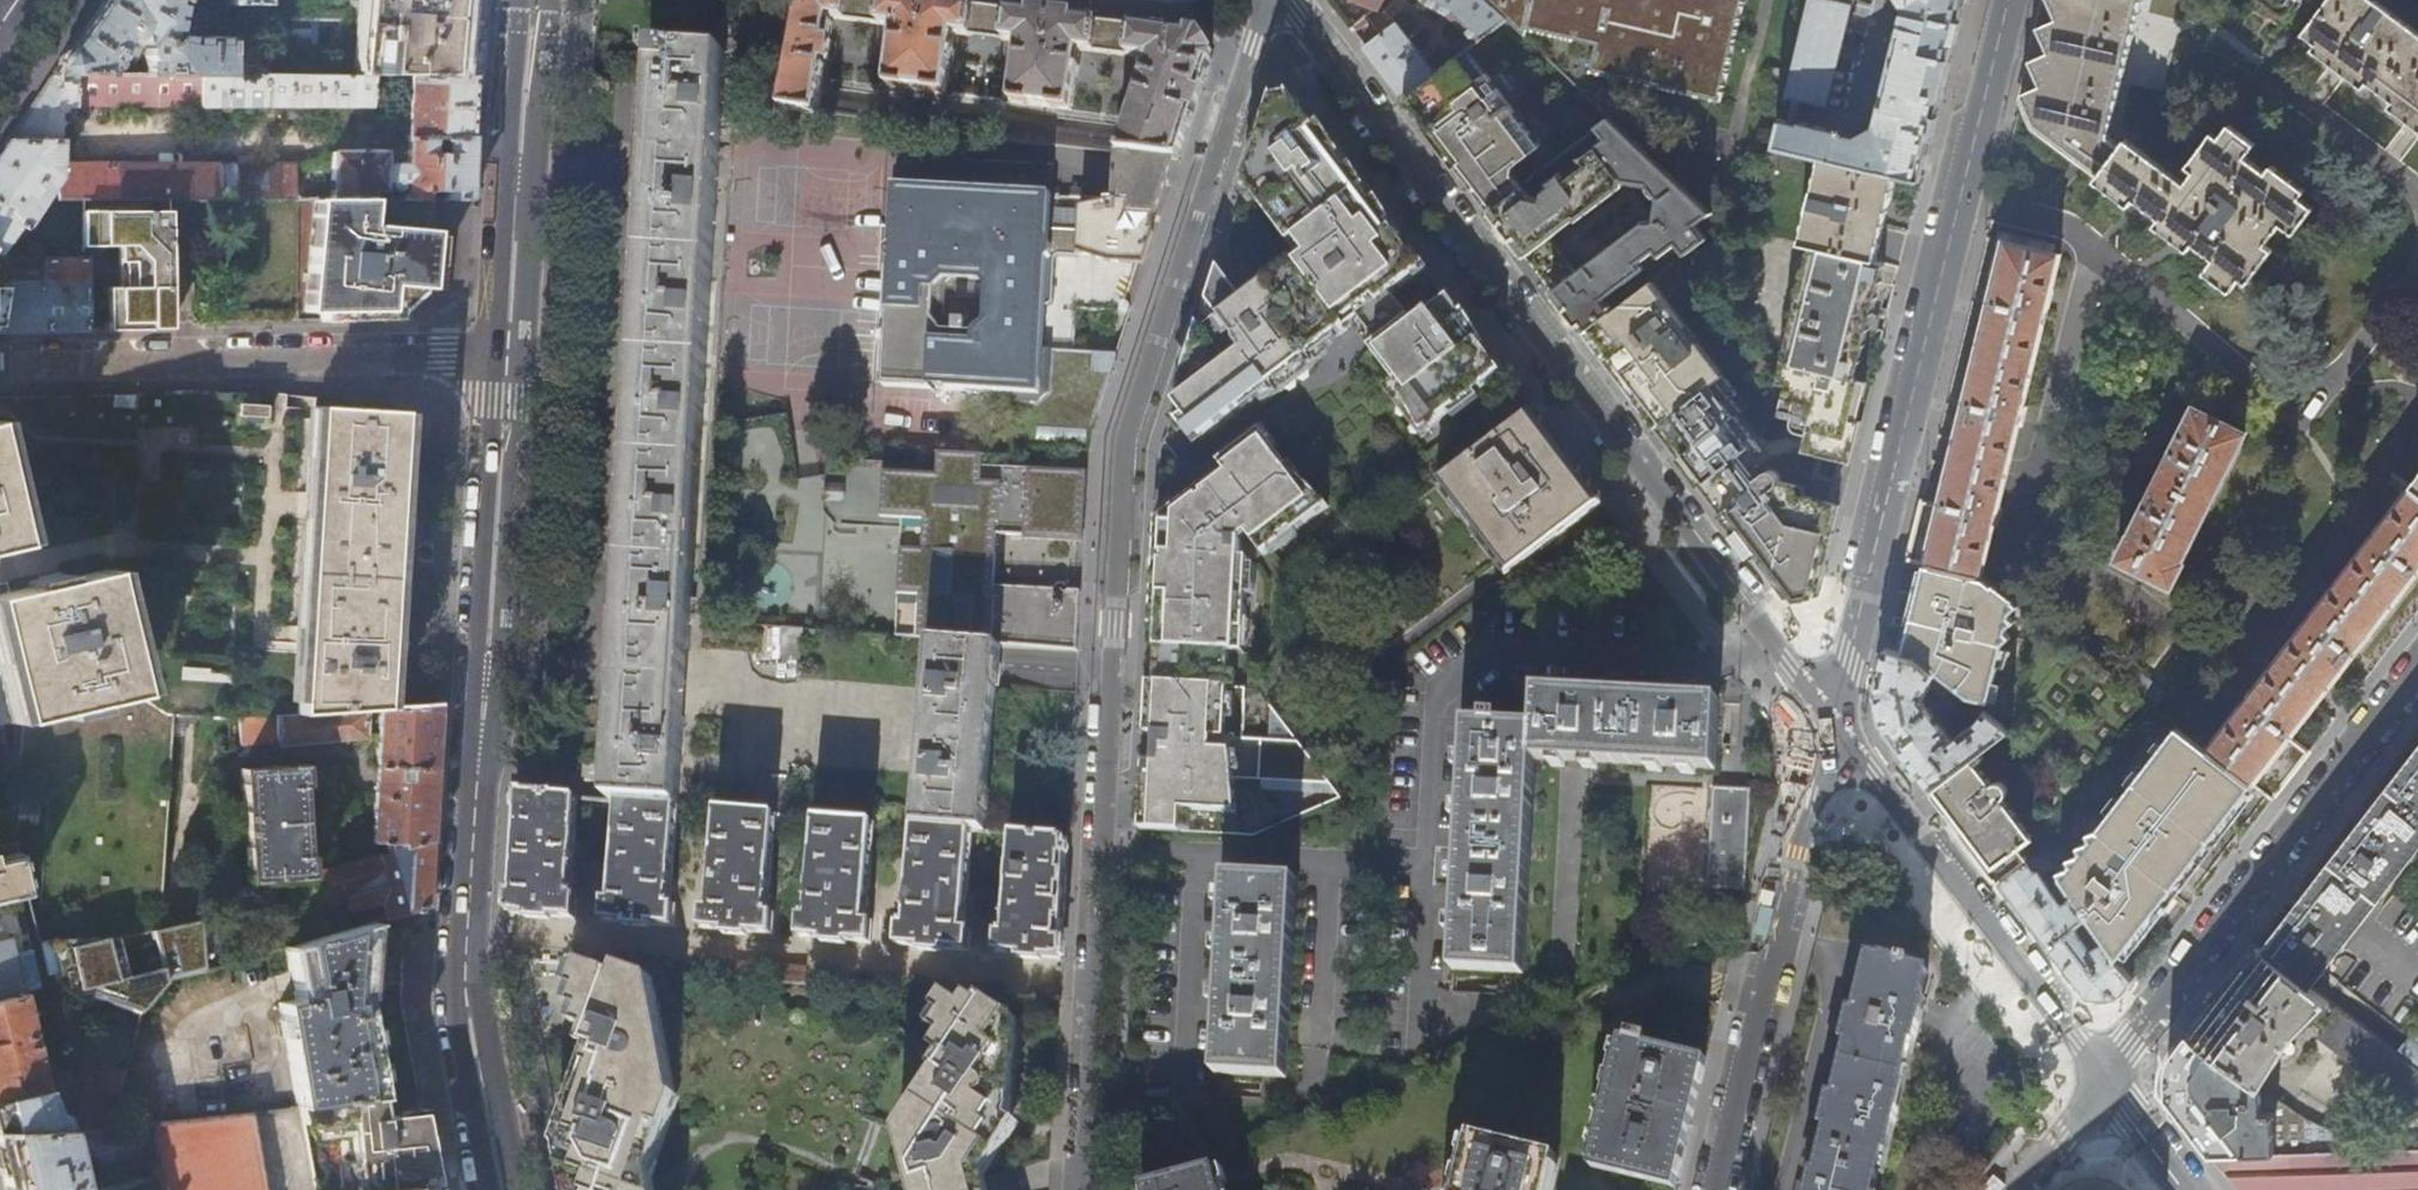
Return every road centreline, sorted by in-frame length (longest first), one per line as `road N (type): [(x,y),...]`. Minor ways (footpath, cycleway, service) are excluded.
road 1 (residential): [(1268,0),(1127,440),(1087,1189)]
road 2 (residential): [(1290,0),(1830,722)]
road 3 (tertiary): [(505,1189),(467,977),(509,352)]
road 4 (residential): [(2010,0),(1830,722)]
road 5 (residential): [(2417,672),(2104,1075)]
road 6 (residential): [(509,352),(13,361)]
road 7 (residential): [(1715,1189),(1830,722)]
road 8 (residential): [(1830,722),(2104,1075)]
road 9 (tertiary): [(509,352),(534,0)]
road 10 (residential): [(2191,1189),(2104,1075)]
road 11 (residential): [(2104,1075),(2019,1189)]

